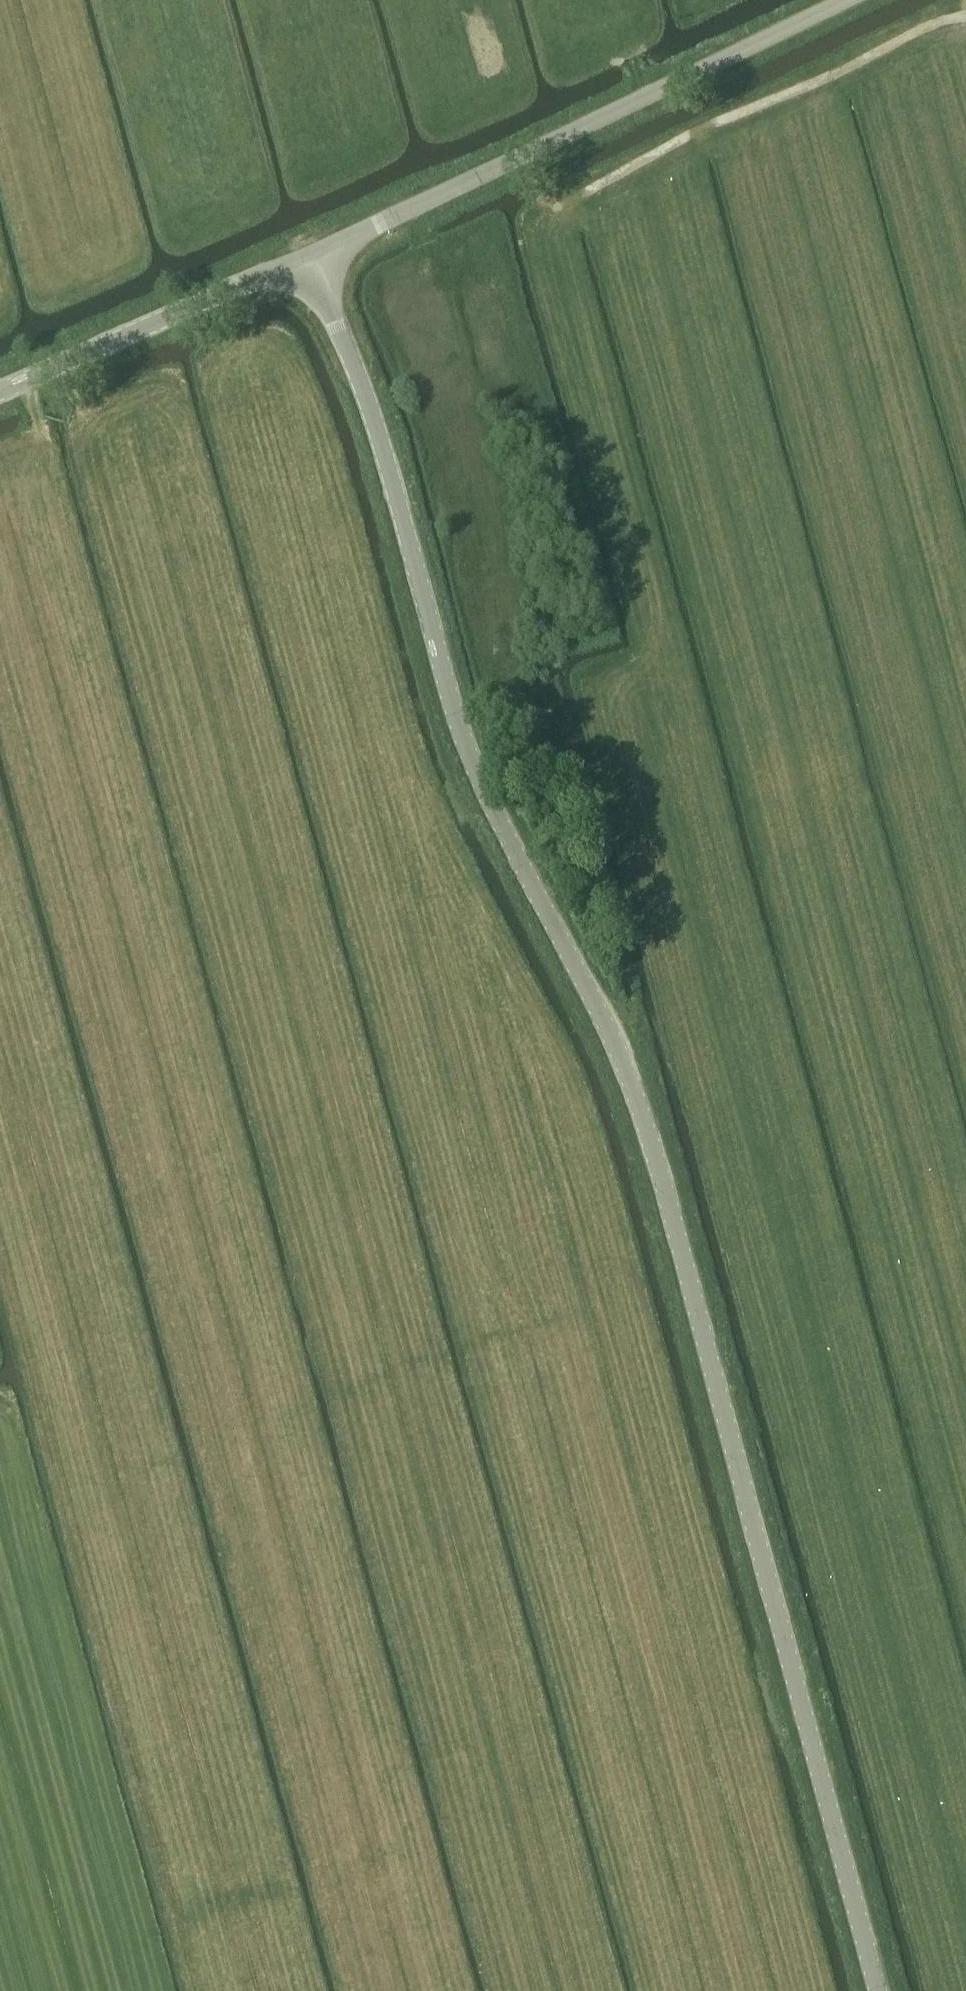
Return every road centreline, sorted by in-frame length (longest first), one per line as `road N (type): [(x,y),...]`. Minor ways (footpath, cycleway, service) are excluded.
road 1 (unclassified): [(879,1990),(651,1142),(620,1053),(477,773),(357,380),(305,264)]
road 2 (unclassified): [(305,264),(849,0)]
road 3 (unclassified): [(0,399),(305,264)]

